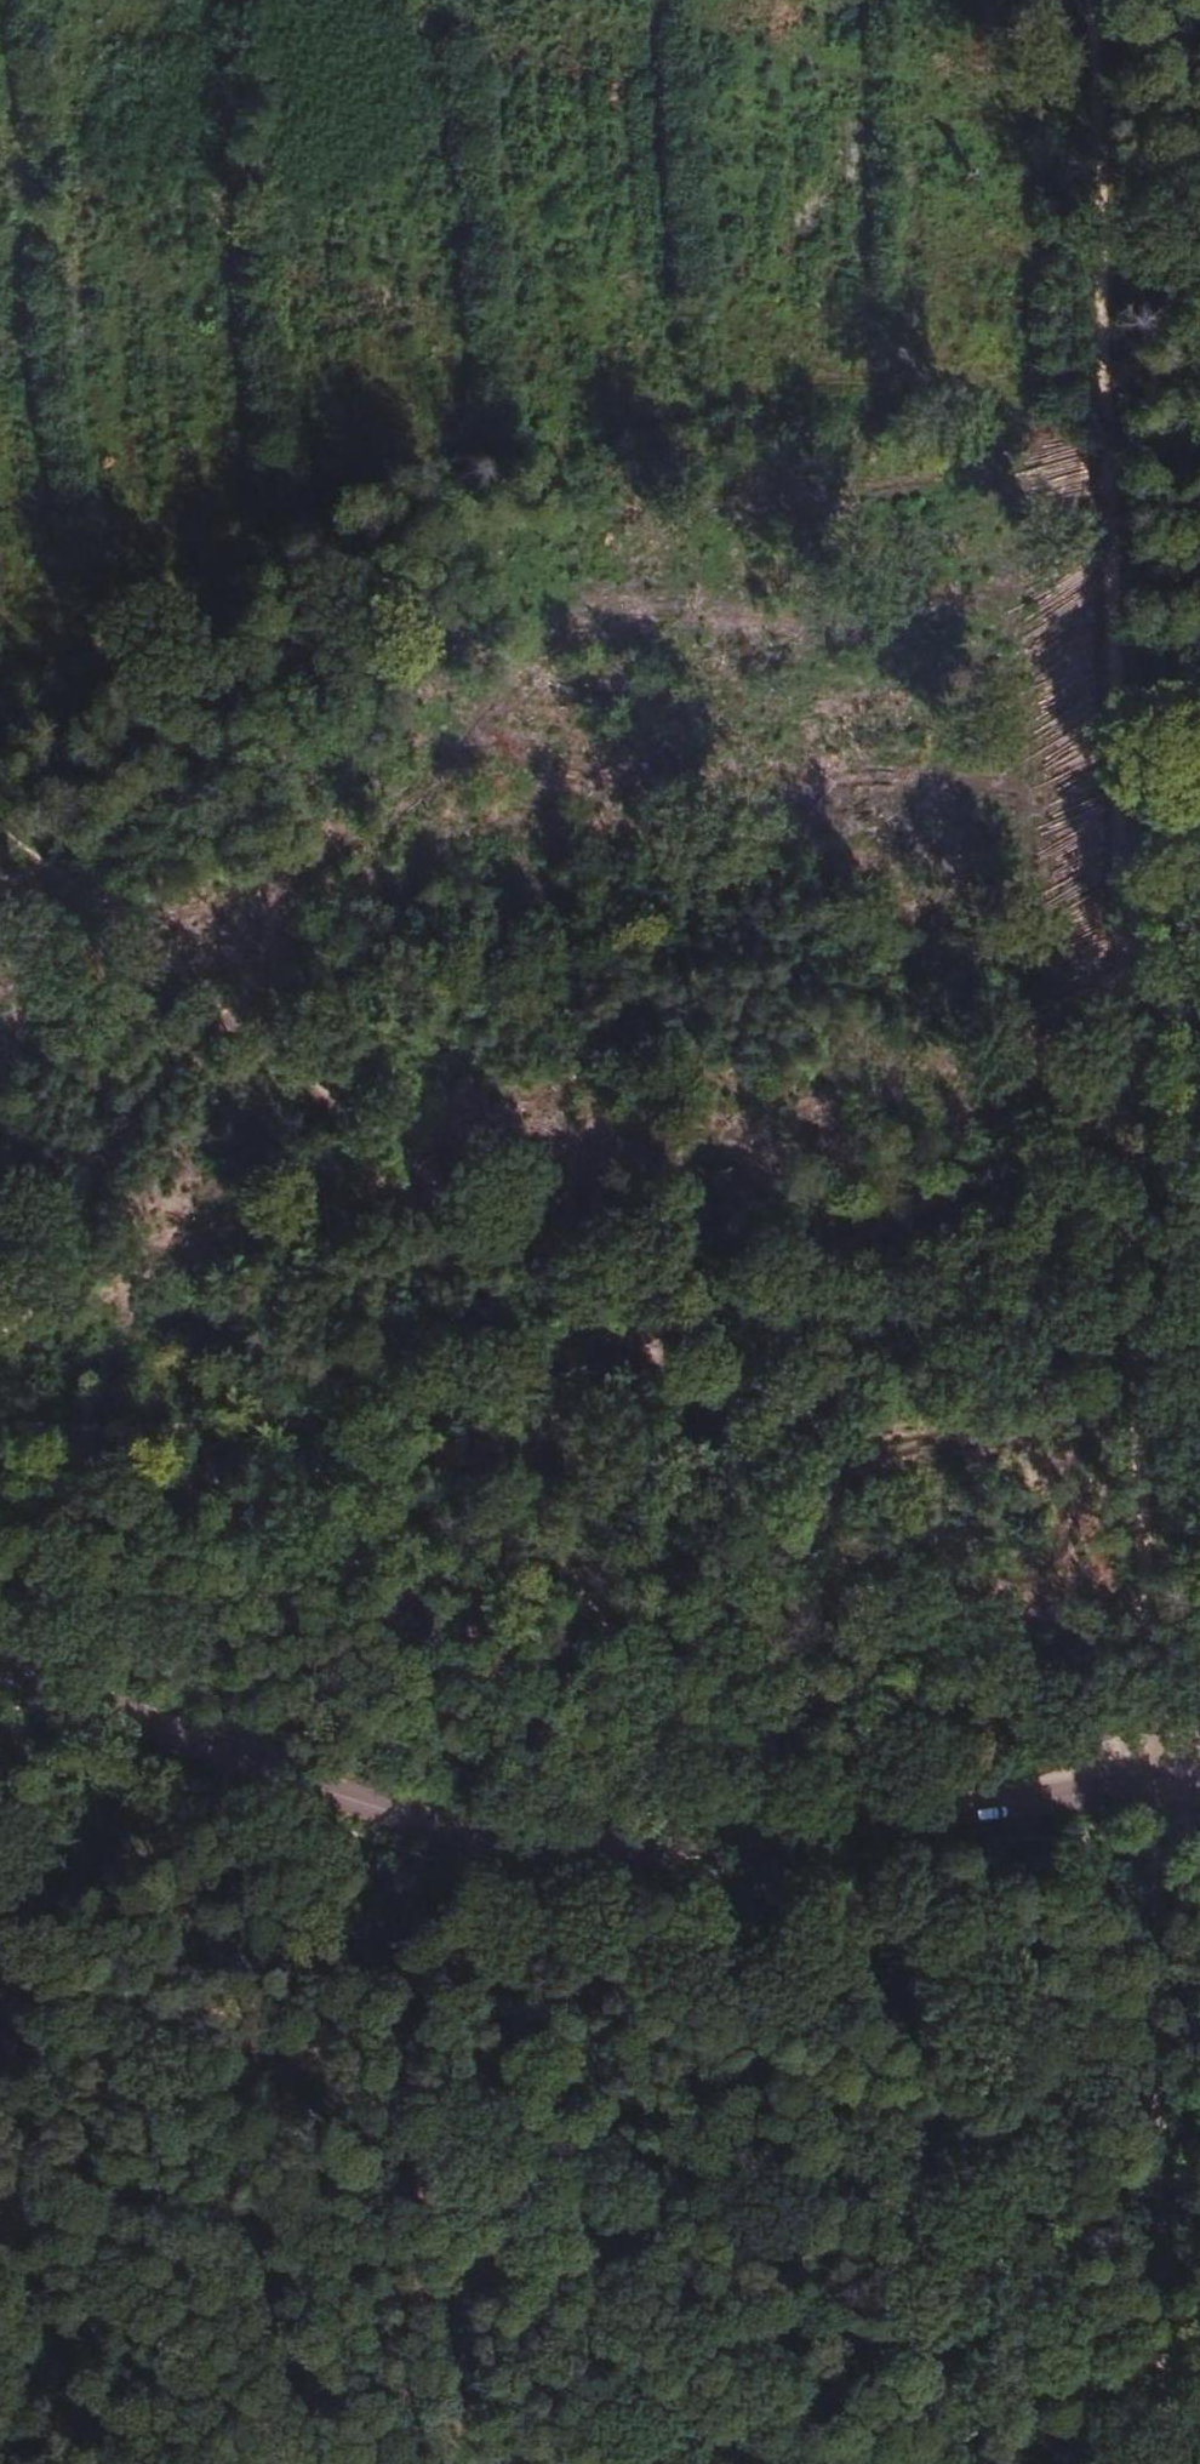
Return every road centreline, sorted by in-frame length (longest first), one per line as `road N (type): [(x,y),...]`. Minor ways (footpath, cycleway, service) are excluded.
road 1 (track): [(1153,1790),(1094,0)]
road 2 (unclassified): [(1199,1784),(678,1846),(547,1850),(435,1836),(0,1658)]

